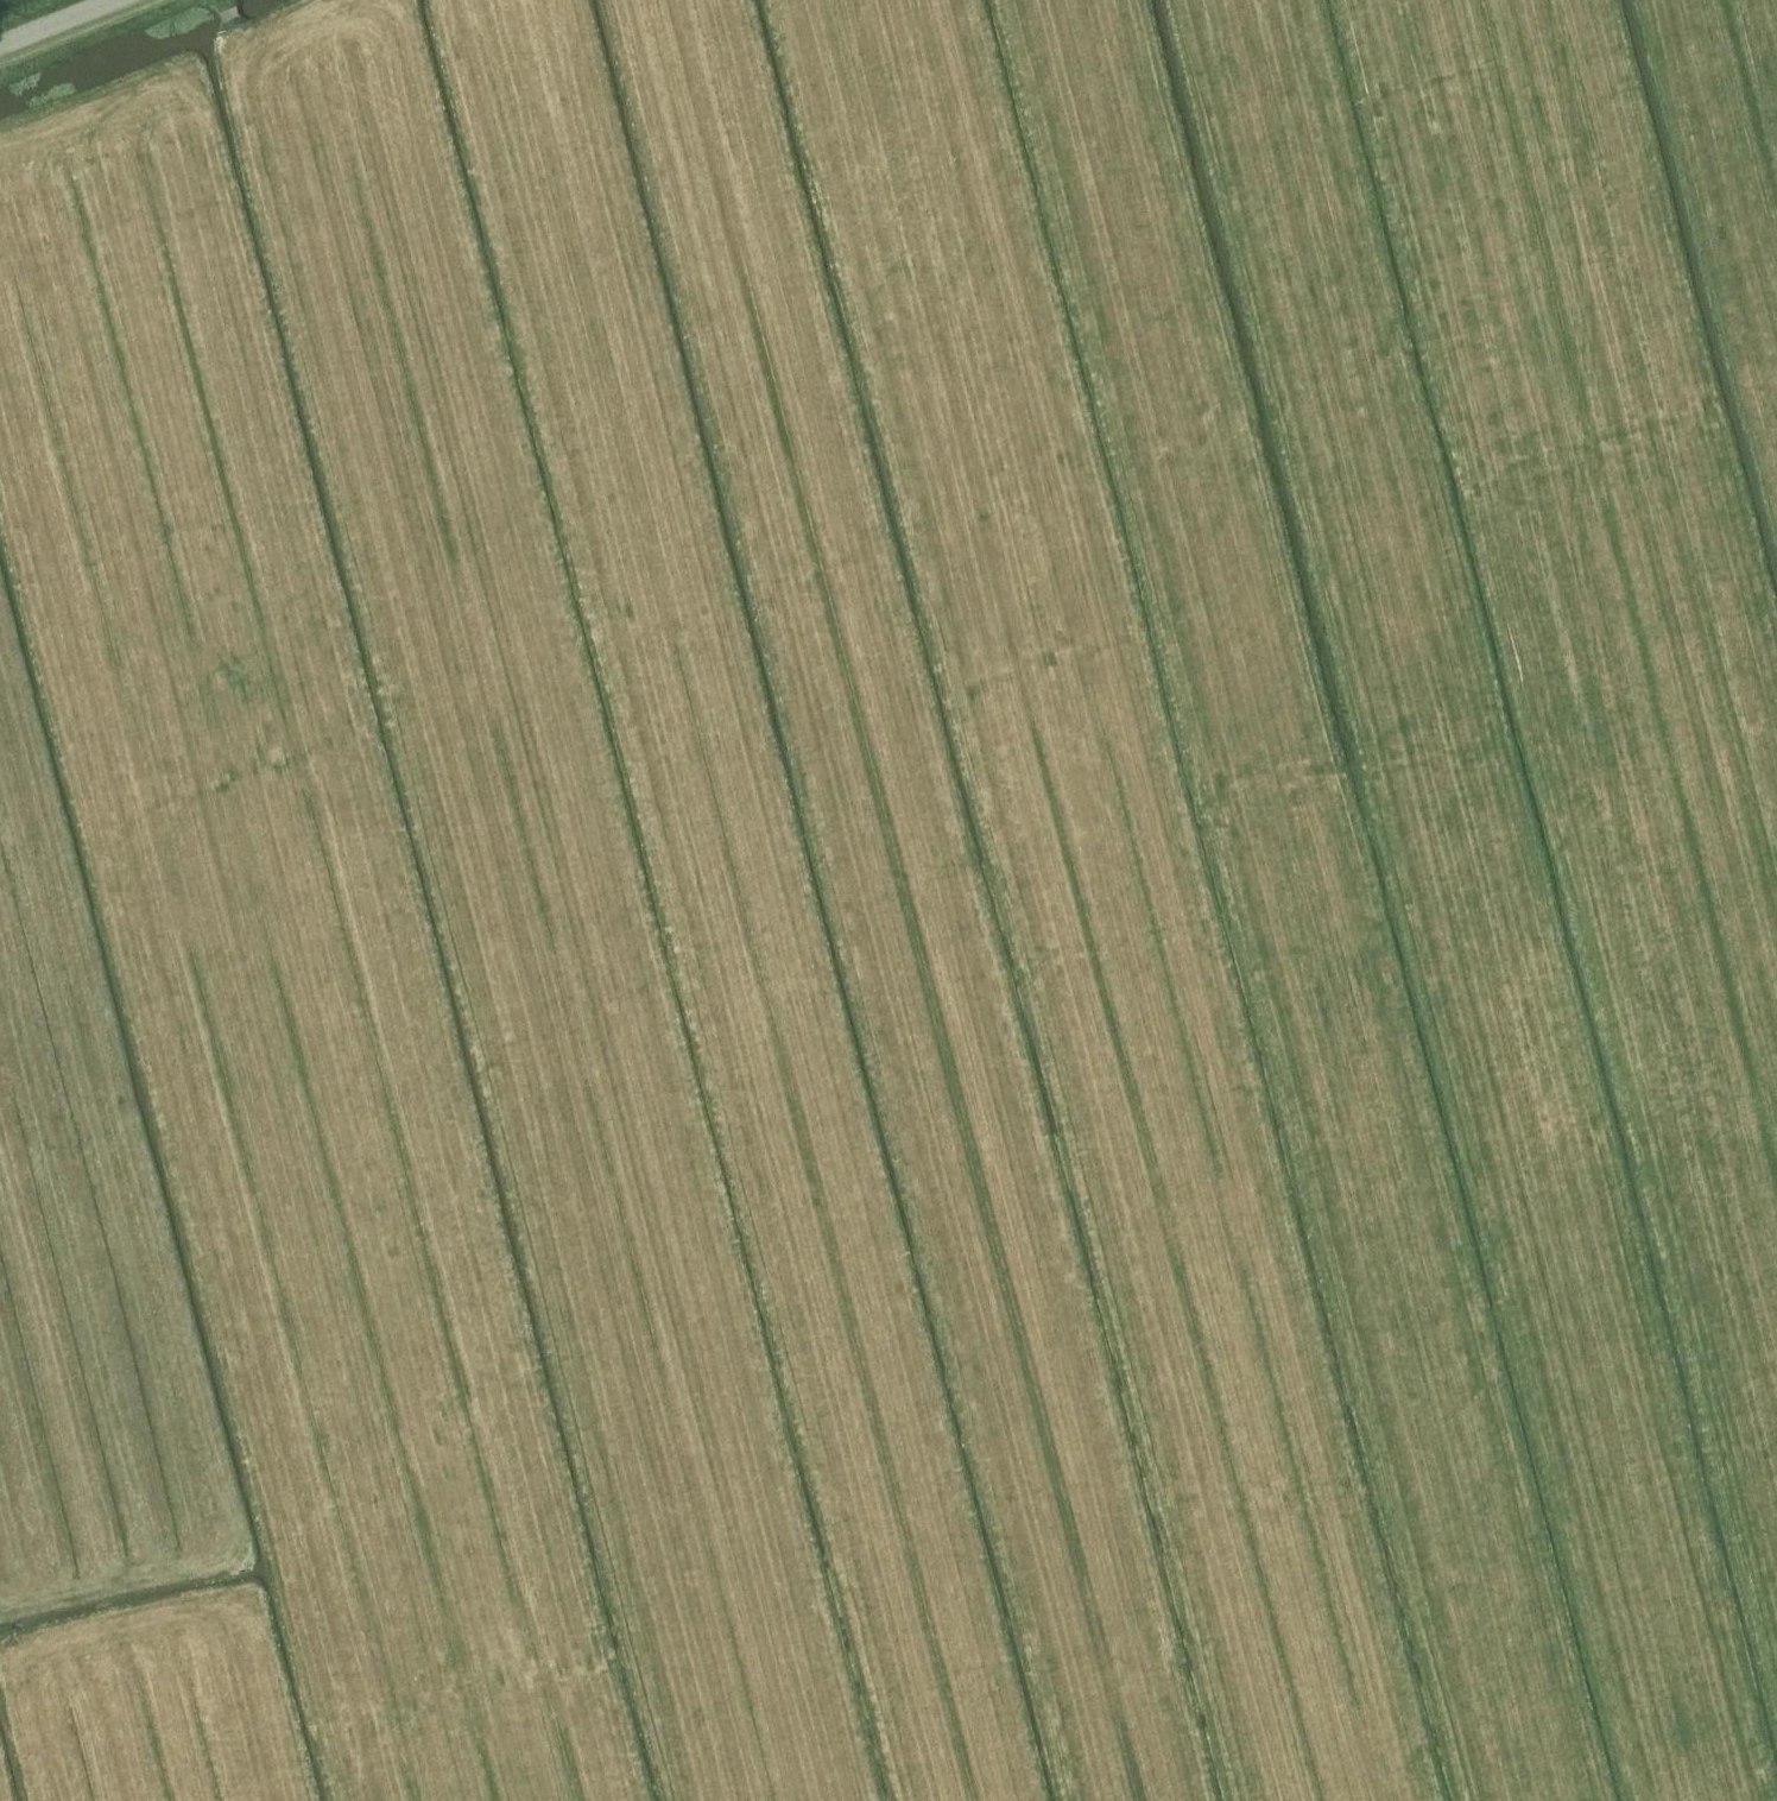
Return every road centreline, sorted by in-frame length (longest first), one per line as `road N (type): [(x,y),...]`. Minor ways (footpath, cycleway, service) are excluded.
road 1 (unclassified): [(115,0),(0,46)]

